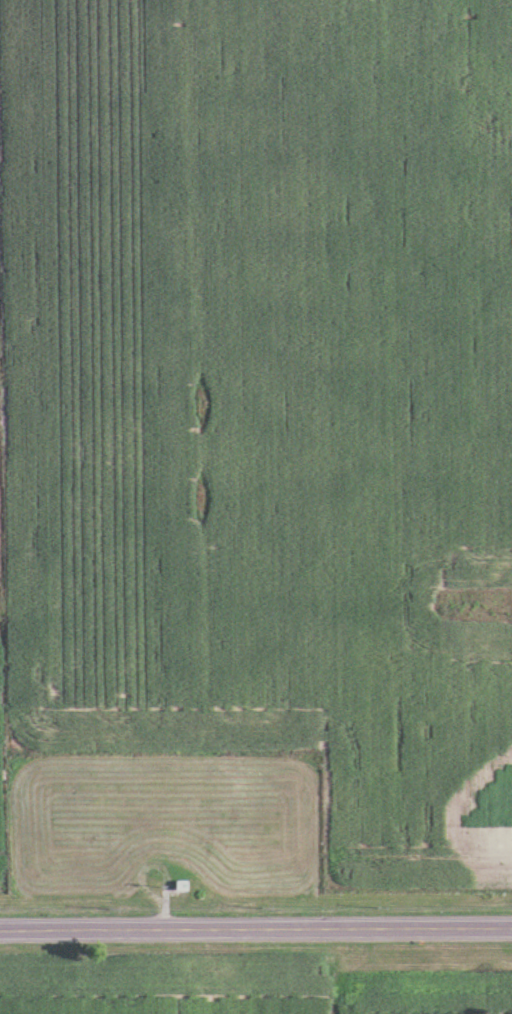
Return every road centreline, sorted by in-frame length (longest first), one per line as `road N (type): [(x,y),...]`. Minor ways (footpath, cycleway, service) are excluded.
road 1 (tertiary): [(0,930),(511,928)]

